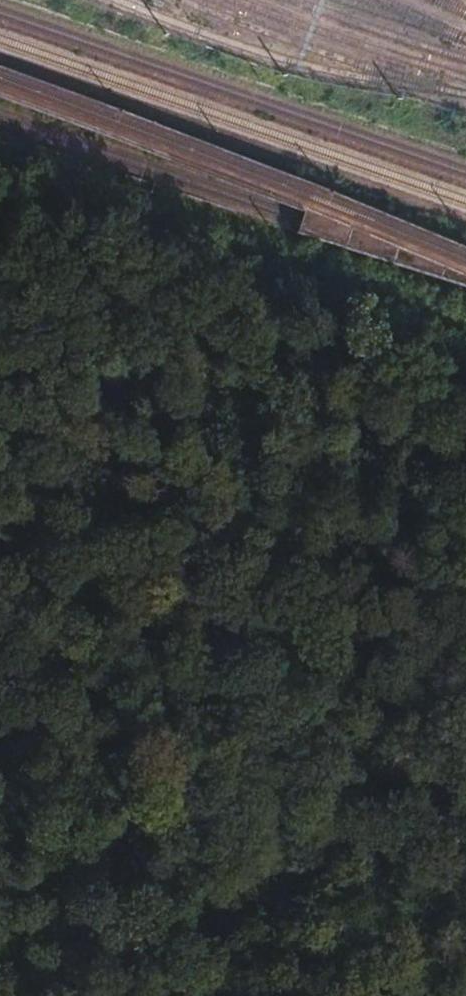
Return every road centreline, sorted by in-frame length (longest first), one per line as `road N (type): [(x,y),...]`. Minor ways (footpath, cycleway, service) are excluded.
road 1 (track): [(216,995),(465,652)]

